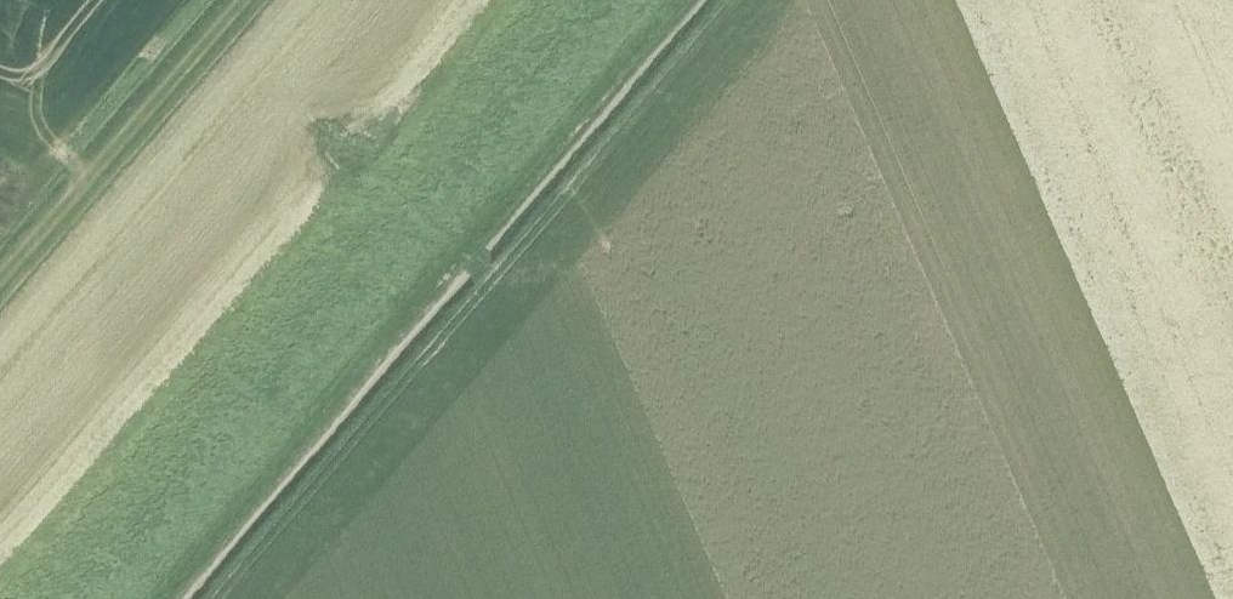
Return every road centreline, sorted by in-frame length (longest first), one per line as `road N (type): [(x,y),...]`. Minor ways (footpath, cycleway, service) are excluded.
road 1 (track): [(240,0),(0,274)]

